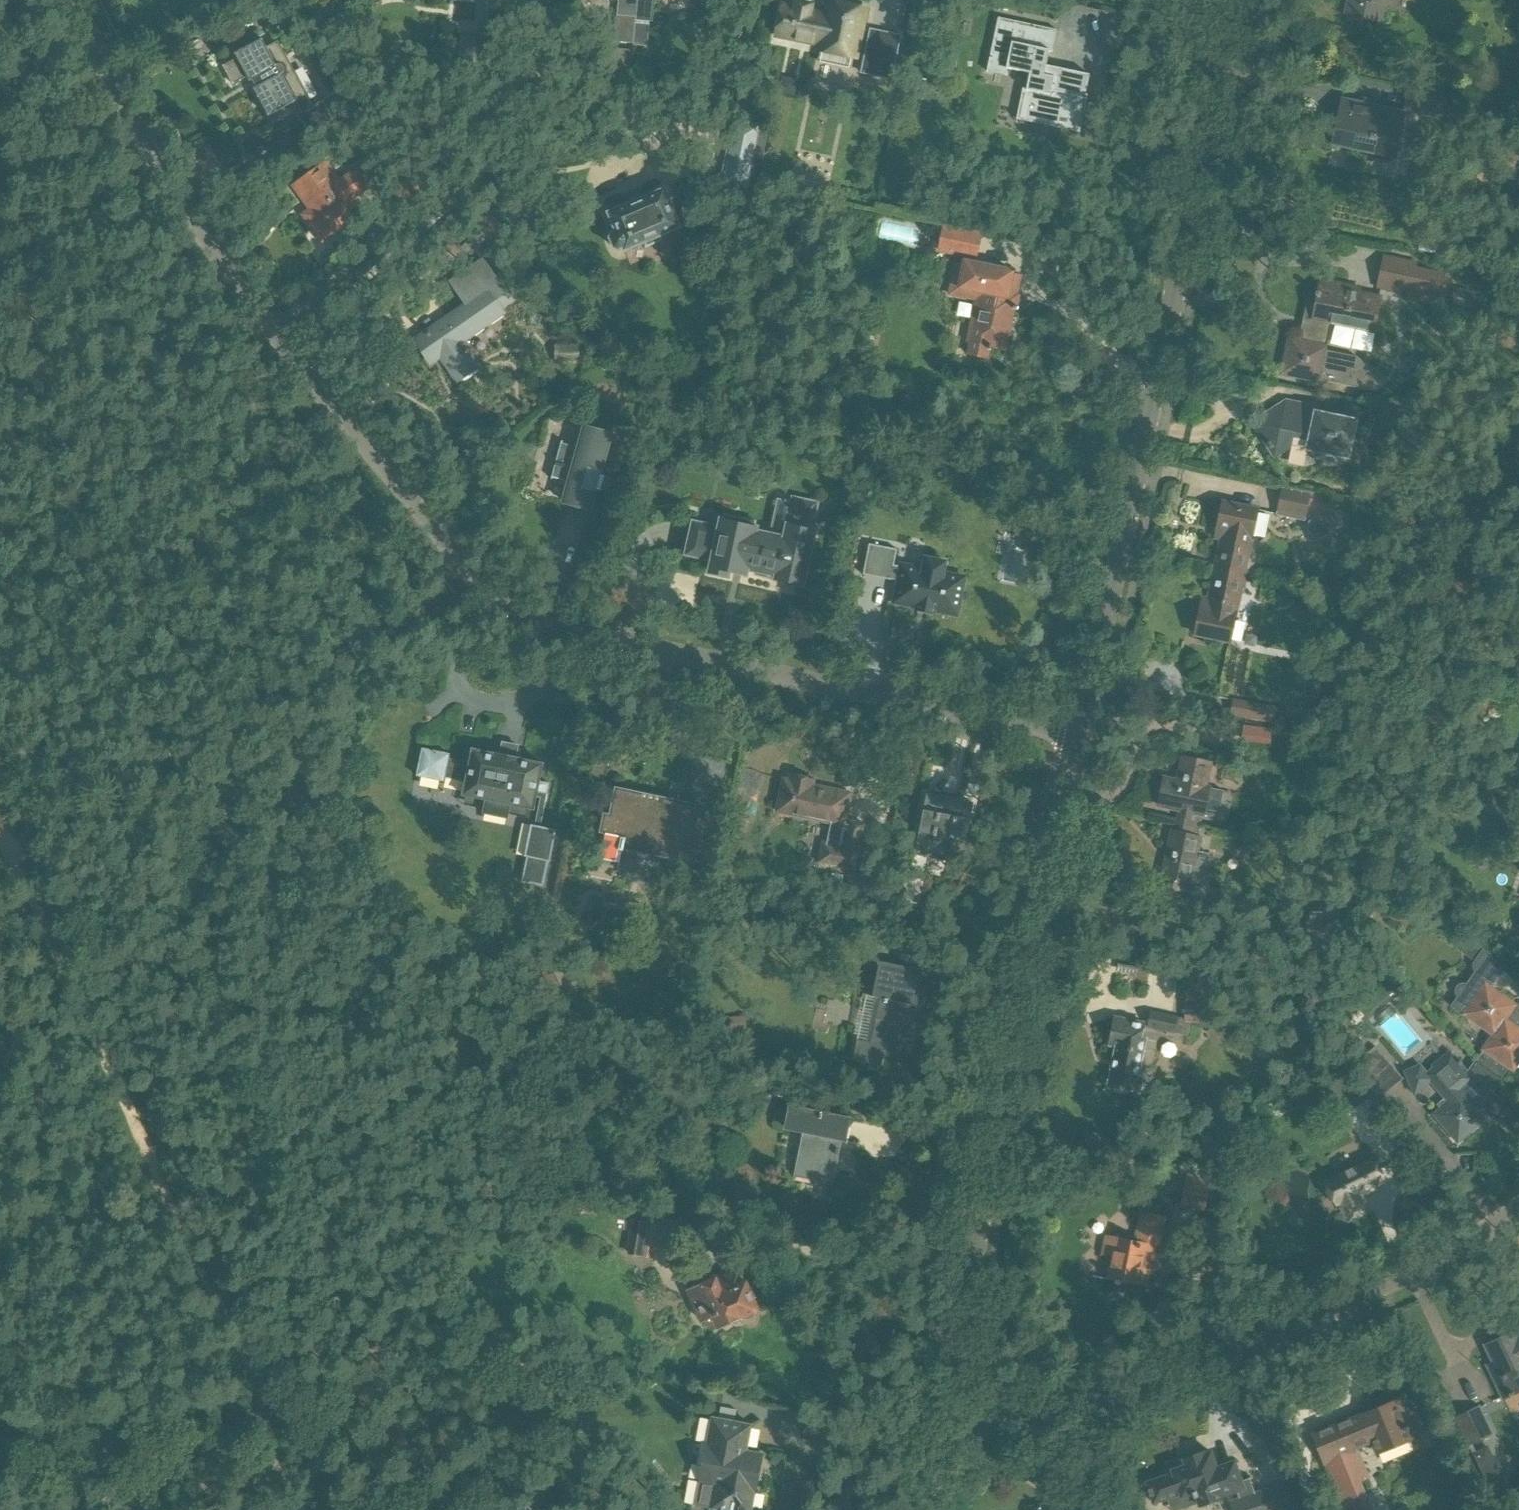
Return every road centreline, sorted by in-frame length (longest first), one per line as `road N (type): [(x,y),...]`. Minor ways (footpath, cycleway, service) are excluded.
road 1 (unclassified): [(1082,737),(564,626),(524,607),(466,561),(367,454),(287,349),(129,119),(72,0)]
road 2 (tertiary): [(1082,737),(1231,0)]
road 3 (tertiary): [(940,1423),(1082,737)]
road 4 (track): [(249,1424),(0,858)]
road 5 (unclassified): [(965,1424),(1208,1356),(1393,1278),(1518,1203)]

